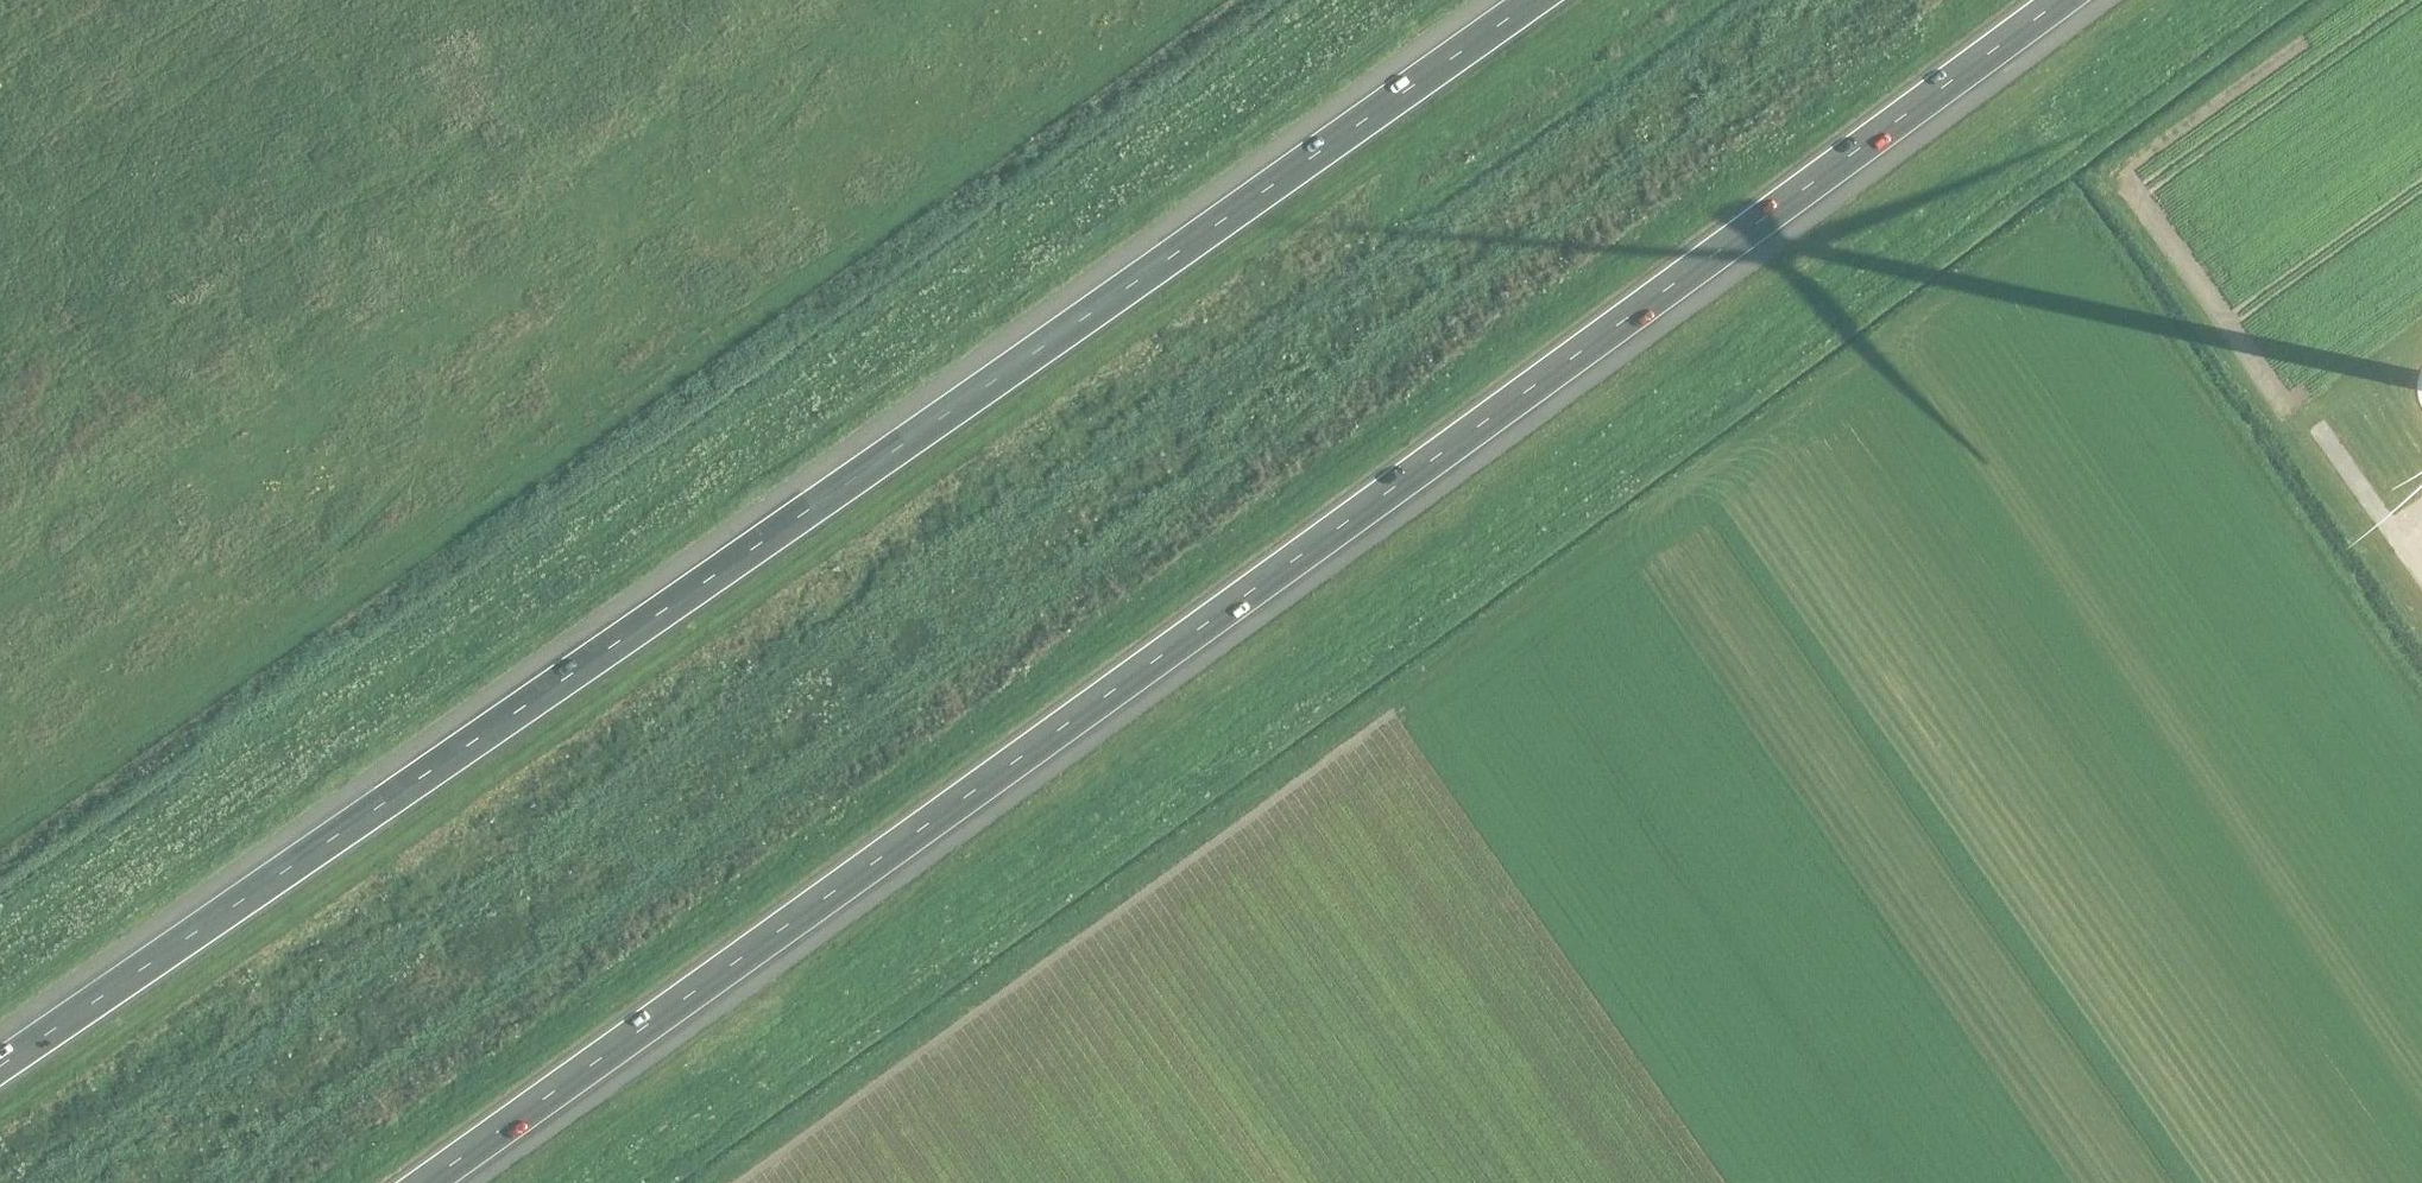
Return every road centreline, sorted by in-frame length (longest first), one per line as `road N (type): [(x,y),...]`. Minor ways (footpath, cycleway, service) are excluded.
road 1 (motorway): [(415,1182),(1273,579),(2061,0)]
road 2 (motorway): [(1523,0),(1084,314),(0,1048)]

